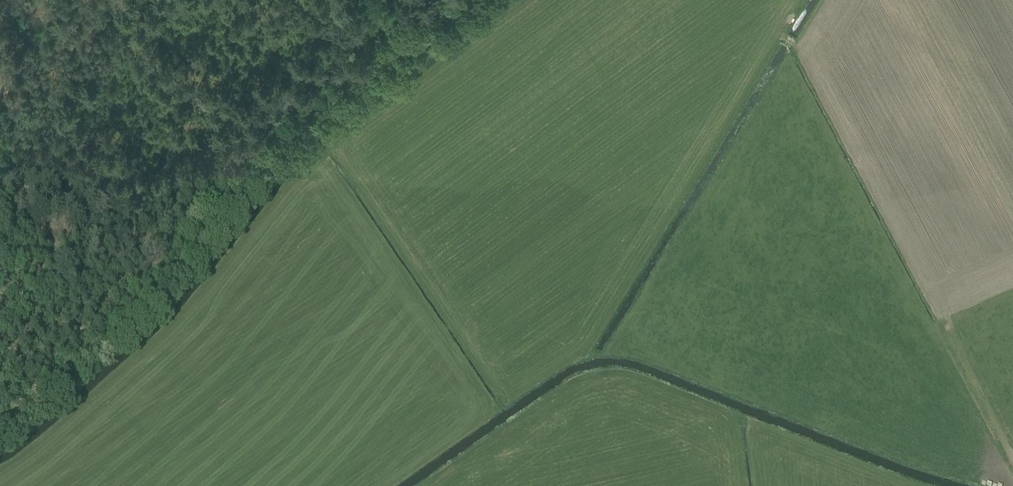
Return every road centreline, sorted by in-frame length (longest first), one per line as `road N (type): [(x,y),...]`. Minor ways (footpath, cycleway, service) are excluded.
road 1 (track): [(458,0),(289,128),(118,320),(0,419)]

